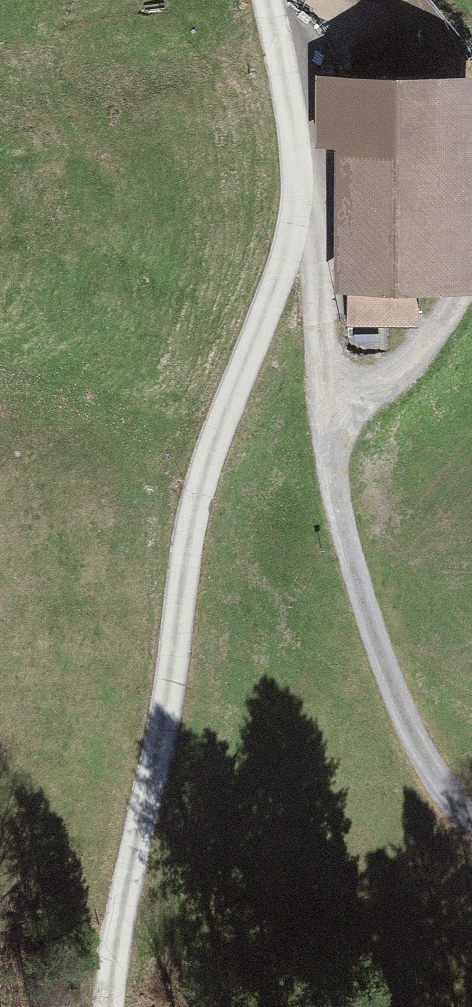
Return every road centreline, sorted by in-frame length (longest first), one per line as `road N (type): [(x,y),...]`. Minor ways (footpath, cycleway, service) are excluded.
road 1 (unclassified): [(263,0),(301,212),(162,664),(117,1006)]
road 2 (track): [(301,212),(365,586),(411,710),(471,799)]

